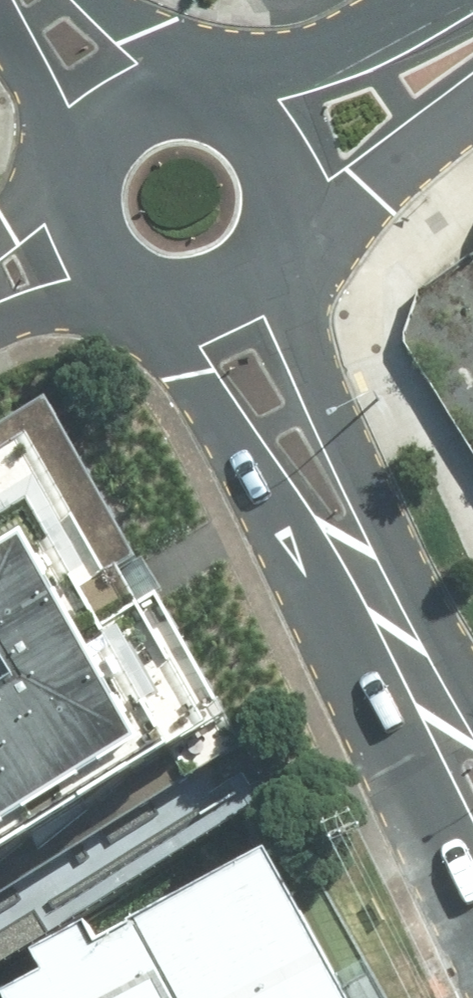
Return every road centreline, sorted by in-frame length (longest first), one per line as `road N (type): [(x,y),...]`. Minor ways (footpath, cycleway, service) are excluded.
road 1 (secondary): [(472,900),(261,465),(157,301)]
road 2 (secondary): [(277,259),(325,403),(472,677)]
road 3 (residential): [(213,93),(454,0)]
road 4 (residential): [(472,97),(292,225)]
road 5 (secondary): [(82,172),(0,11)]
road 6 (secondary): [(213,93),(270,129),(288,158),(292,225)]
road 7 (secondary): [(82,172),(116,117),(174,91),(206,92)]
road 8 (secondary): [(102,0),(206,92)]
road 9 (secondary): [(277,259),(224,299),(157,301)]
road 10 (residential): [(124,285),(0,319)]
road 11 (secondary): [(124,285),(86,237),(81,177)]

